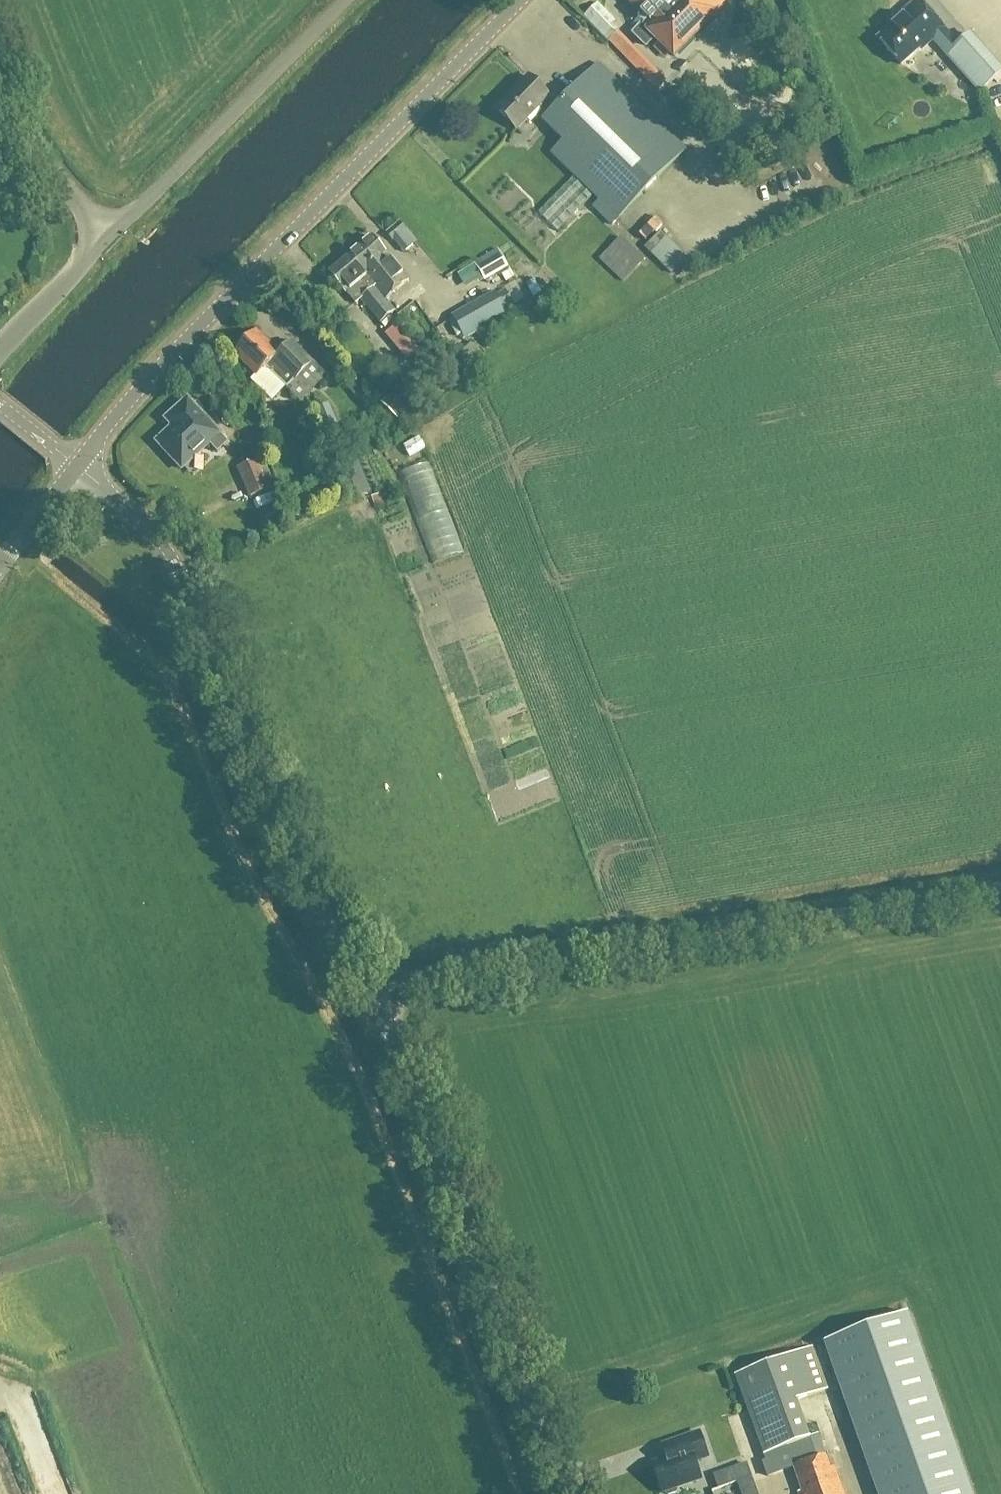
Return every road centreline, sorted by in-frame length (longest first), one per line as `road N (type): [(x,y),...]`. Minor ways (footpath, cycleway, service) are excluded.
road 1 (tertiary): [(77,468),(147,381),(521,0)]
road 2 (unclassified): [(374,1005),(435,985),(1000,889)]
road 3 (unclassified): [(374,1005),(272,809),(167,550),(77,468)]
road 4 (unclassified): [(571,1493),(374,1005)]
road 5 (unclassified): [(109,235),(349,0)]
road 6 (unclassified): [(109,235),(49,172),(0,87)]
road 7 (unclassified): [(0,354),(109,235)]
road 8 (tertiary): [(0,565),(77,468)]

